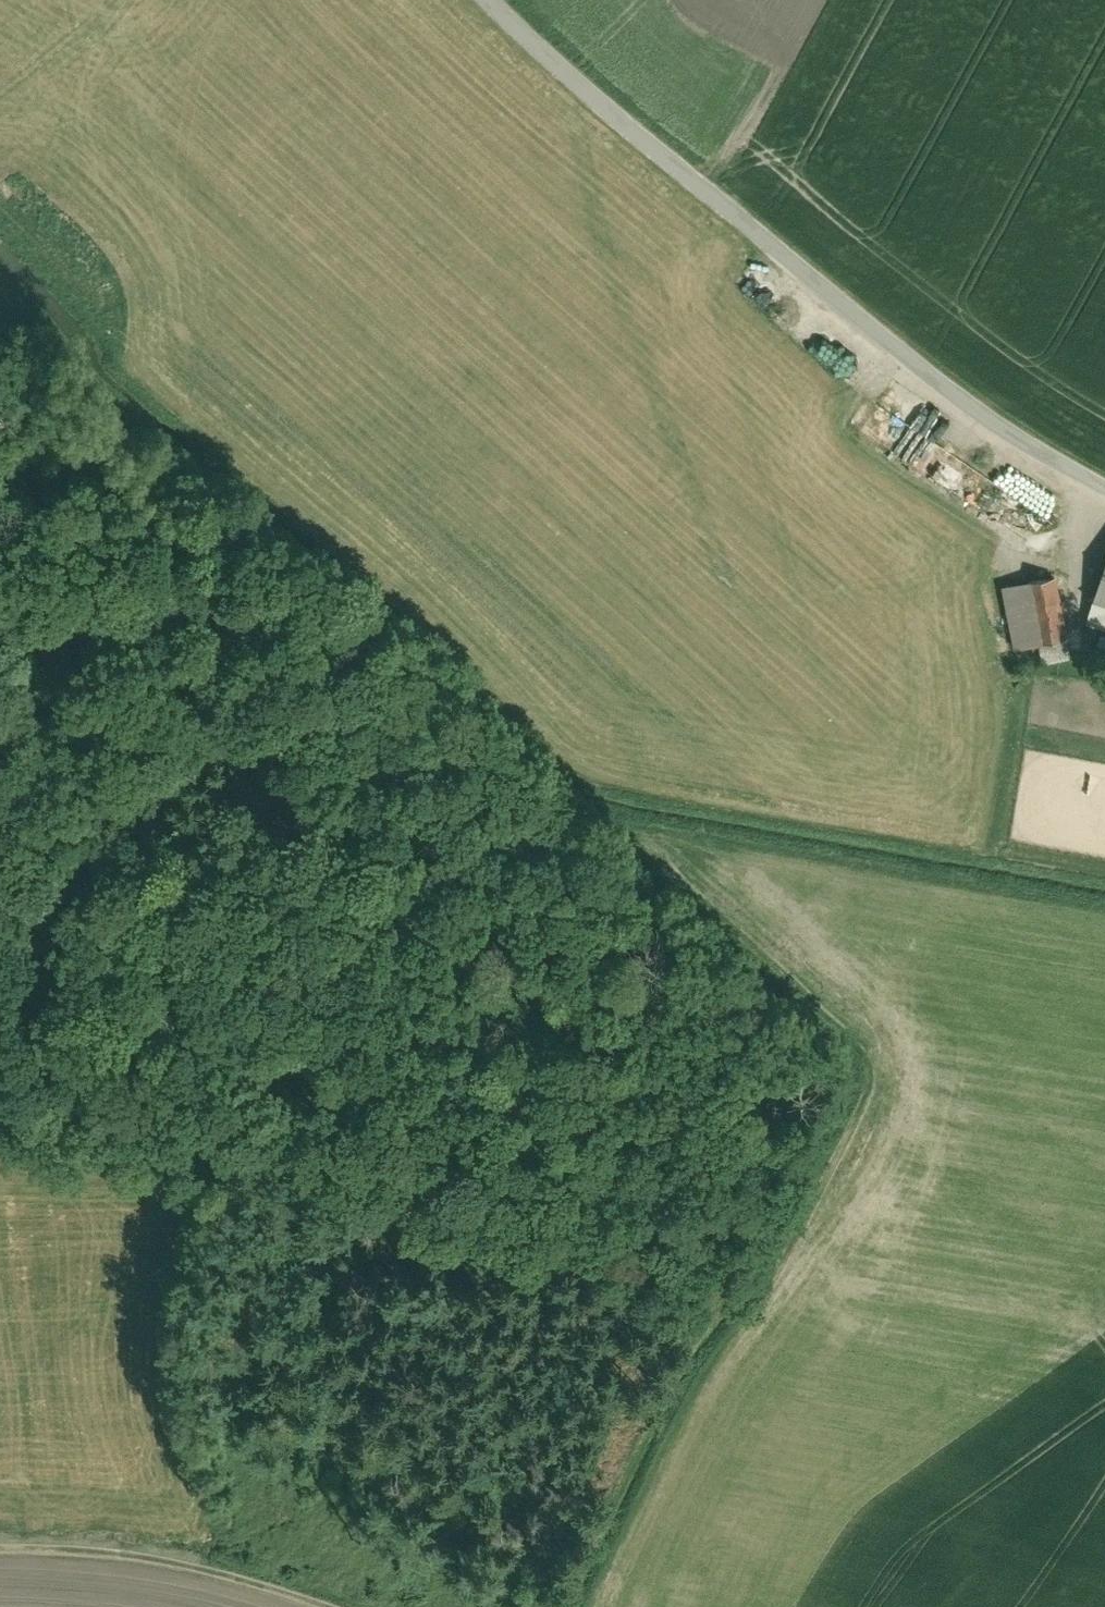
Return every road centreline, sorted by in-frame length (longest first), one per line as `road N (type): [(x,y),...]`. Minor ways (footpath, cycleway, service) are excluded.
road 1 (residential): [(482,0),(534,54),(849,319),(1031,453),(1104,494)]
road 2 (track): [(0,1553),(147,1560),(311,1606)]

